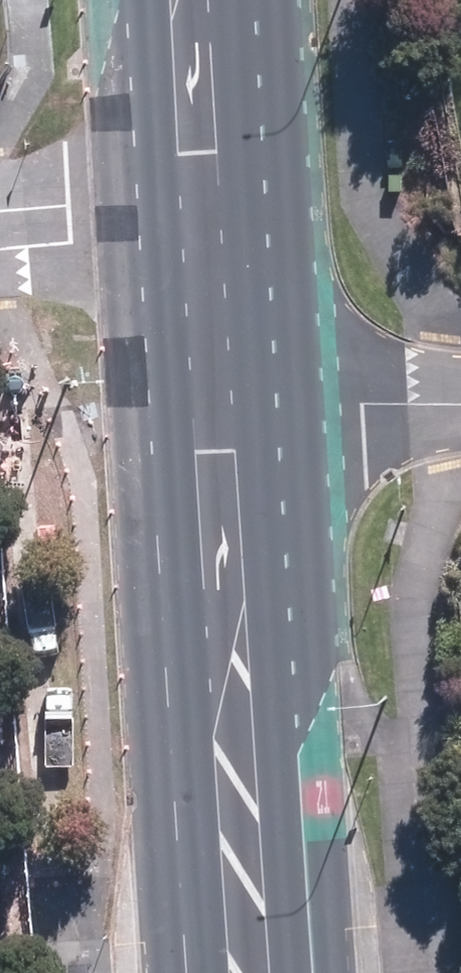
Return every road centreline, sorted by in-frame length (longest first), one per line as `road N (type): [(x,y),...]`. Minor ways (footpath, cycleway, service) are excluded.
road 1 (primary): [(282,403),(319,972)]
road 2 (primary): [(186,972),(148,410)]
road 3 (primary): [(148,410),(132,0)]
road 4 (primary): [(264,0),(282,403)]
road 5 (residential): [(282,403),(460,403)]
road 6 (residential): [(148,410),(282,403)]

